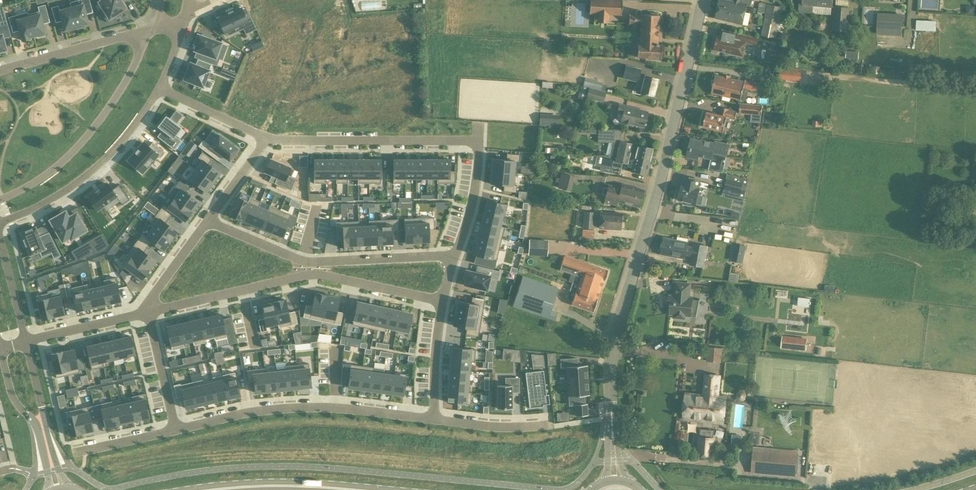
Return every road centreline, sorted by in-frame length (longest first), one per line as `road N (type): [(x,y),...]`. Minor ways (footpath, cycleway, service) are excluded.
road 1 (tertiary): [(612,424),(615,335),(703,0)]
road 2 (residential): [(148,313),(317,275),(442,303)]
road 3 (residential): [(433,420),(299,407),(175,430)]
road 4 (residential): [(206,219),(319,262),(455,254)]
road 5 (residential): [(156,29),(89,136),(38,181),(0,200)]
road 6 (residential): [(0,223),(59,196),(111,157),(160,88)]
road 7 (secondary): [(396,489),(270,482),(185,489)]
road 8 (residential): [(267,137),(478,142)]
road 9 (residential): [(0,73),(156,29)]
road 10 (residential): [(67,489),(26,342)]
road 11 (residential): [(0,350),(11,392),(34,423),(50,489)]
road 12 (residential): [(26,342),(148,313)]
road 13 (residential): [(555,426),(433,420)]
road 14 (residential): [(175,430),(148,313)]

